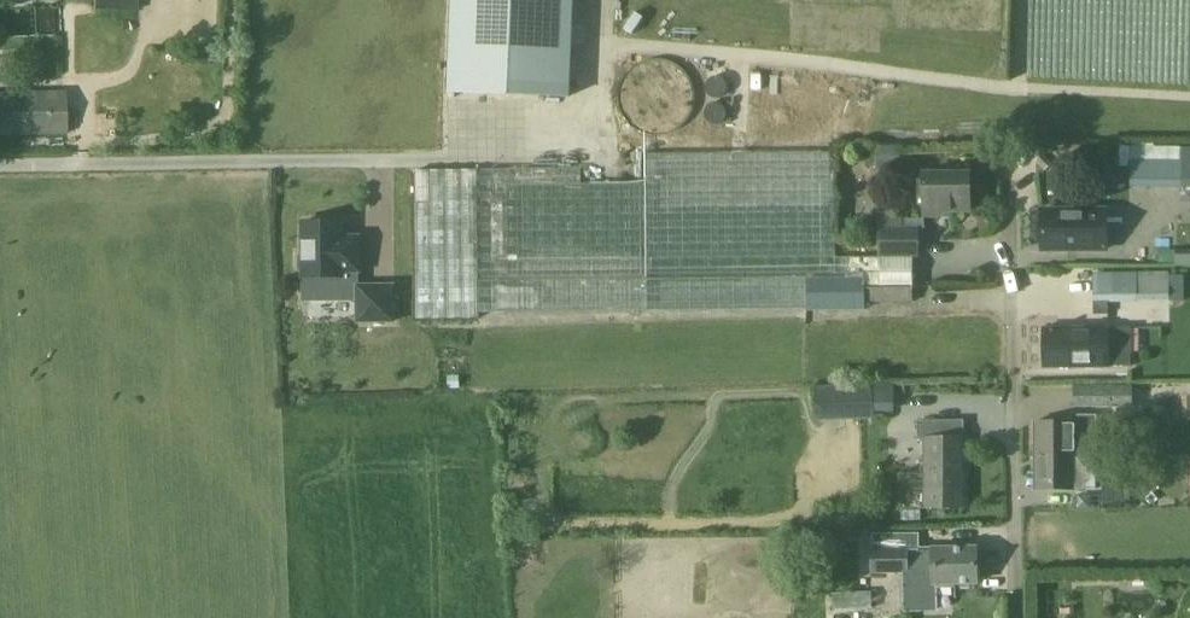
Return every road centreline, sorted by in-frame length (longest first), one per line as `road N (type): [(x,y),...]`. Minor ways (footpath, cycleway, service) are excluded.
road 1 (residential): [(1016,617),(1008,146)]
road 2 (residential): [(445,161),(0,167)]

